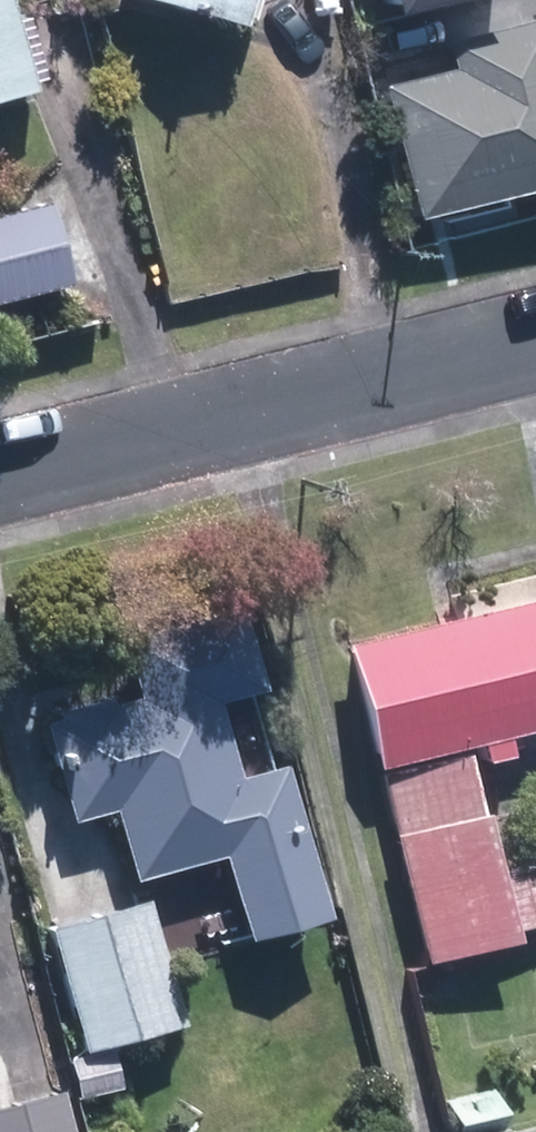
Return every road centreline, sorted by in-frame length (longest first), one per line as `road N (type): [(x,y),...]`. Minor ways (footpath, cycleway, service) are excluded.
road 1 (residential): [(535,340),(0,474)]

